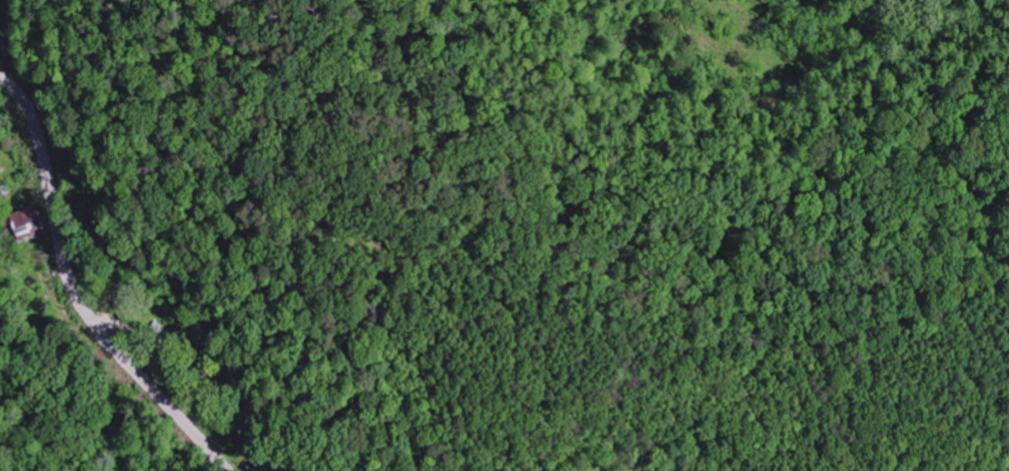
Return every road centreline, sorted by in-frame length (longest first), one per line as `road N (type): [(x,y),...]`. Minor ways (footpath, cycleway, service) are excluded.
road 1 (secondary): [(0,83),(32,118),(76,294),(226,470)]

